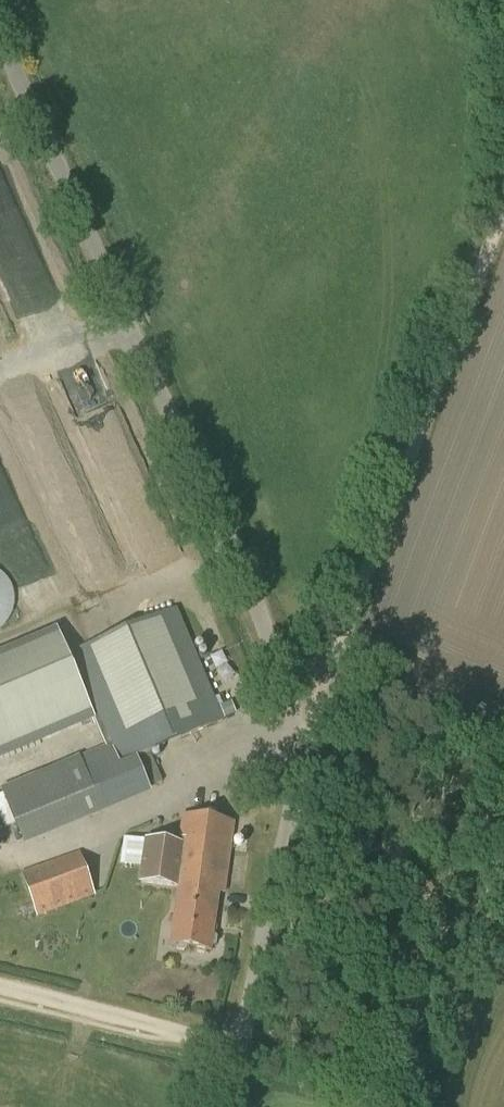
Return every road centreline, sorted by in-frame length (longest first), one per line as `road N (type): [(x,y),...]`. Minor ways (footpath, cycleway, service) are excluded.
road 1 (unclassified): [(226,1106),(304,737),(280,663),(0,54)]
road 2 (track): [(304,737),(503,211)]
road 3 (track): [(239,1047),(0,991)]

